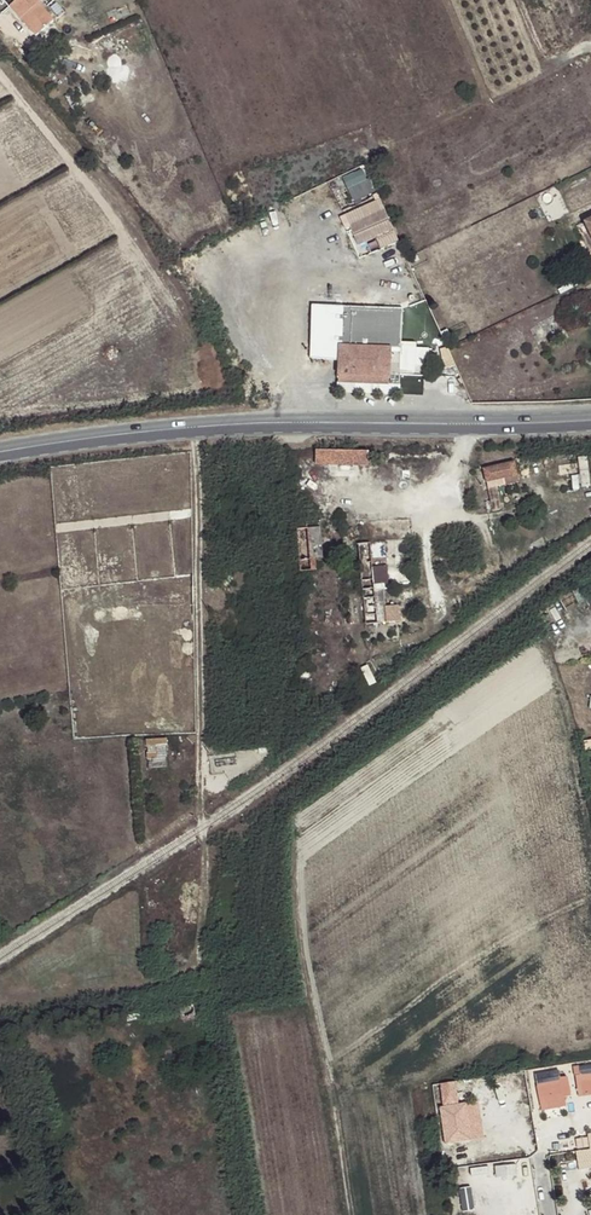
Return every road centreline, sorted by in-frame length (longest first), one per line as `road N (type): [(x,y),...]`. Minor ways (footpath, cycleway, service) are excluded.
road 1 (primary): [(0,453),(252,423),(590,420)]
road 2 (track): [(196,427),(206,870),(199,958),(191,970),(151,982)]
road 3 (track): [(0,70),(176,312),(160,343),(0,421)]

